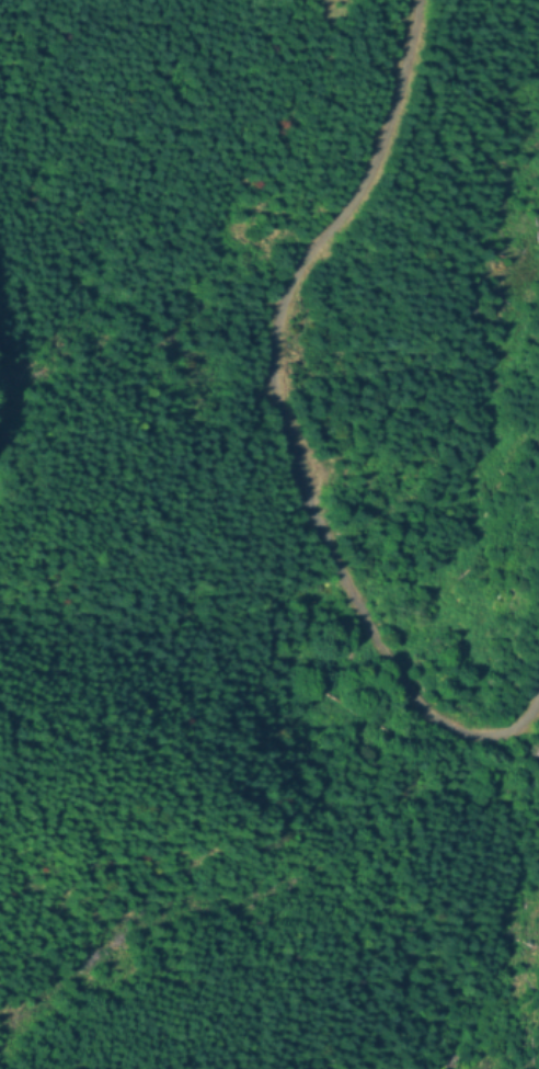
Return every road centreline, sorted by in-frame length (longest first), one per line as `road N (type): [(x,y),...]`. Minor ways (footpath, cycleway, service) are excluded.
road 1 (track): [(417,0),(366,180),(302,260),(277,308),(272,383),(326,550),(399,681),(428,717),(461,736),(492,738),(521,729),(538,692)]

